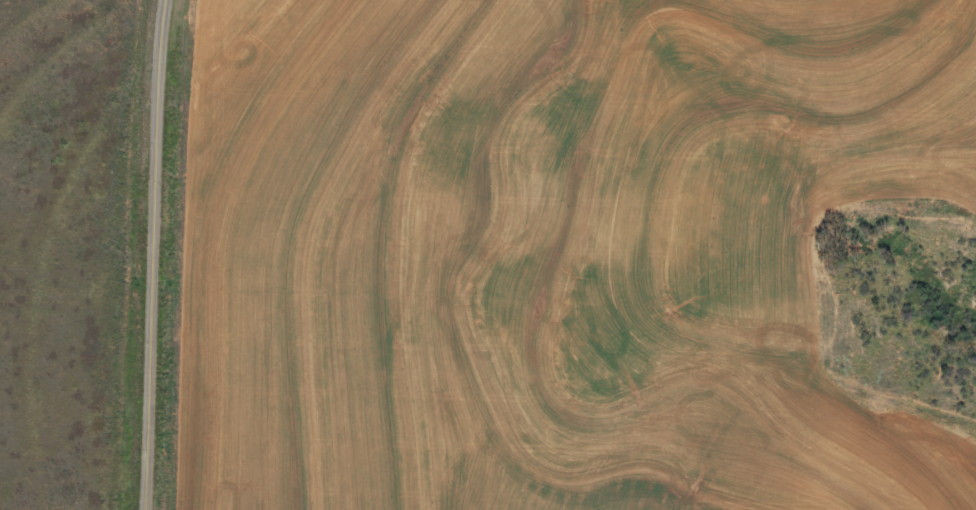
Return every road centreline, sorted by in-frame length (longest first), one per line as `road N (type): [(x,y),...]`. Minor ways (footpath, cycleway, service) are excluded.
road 1 (tertiary): [(143,509),(167,0)]

